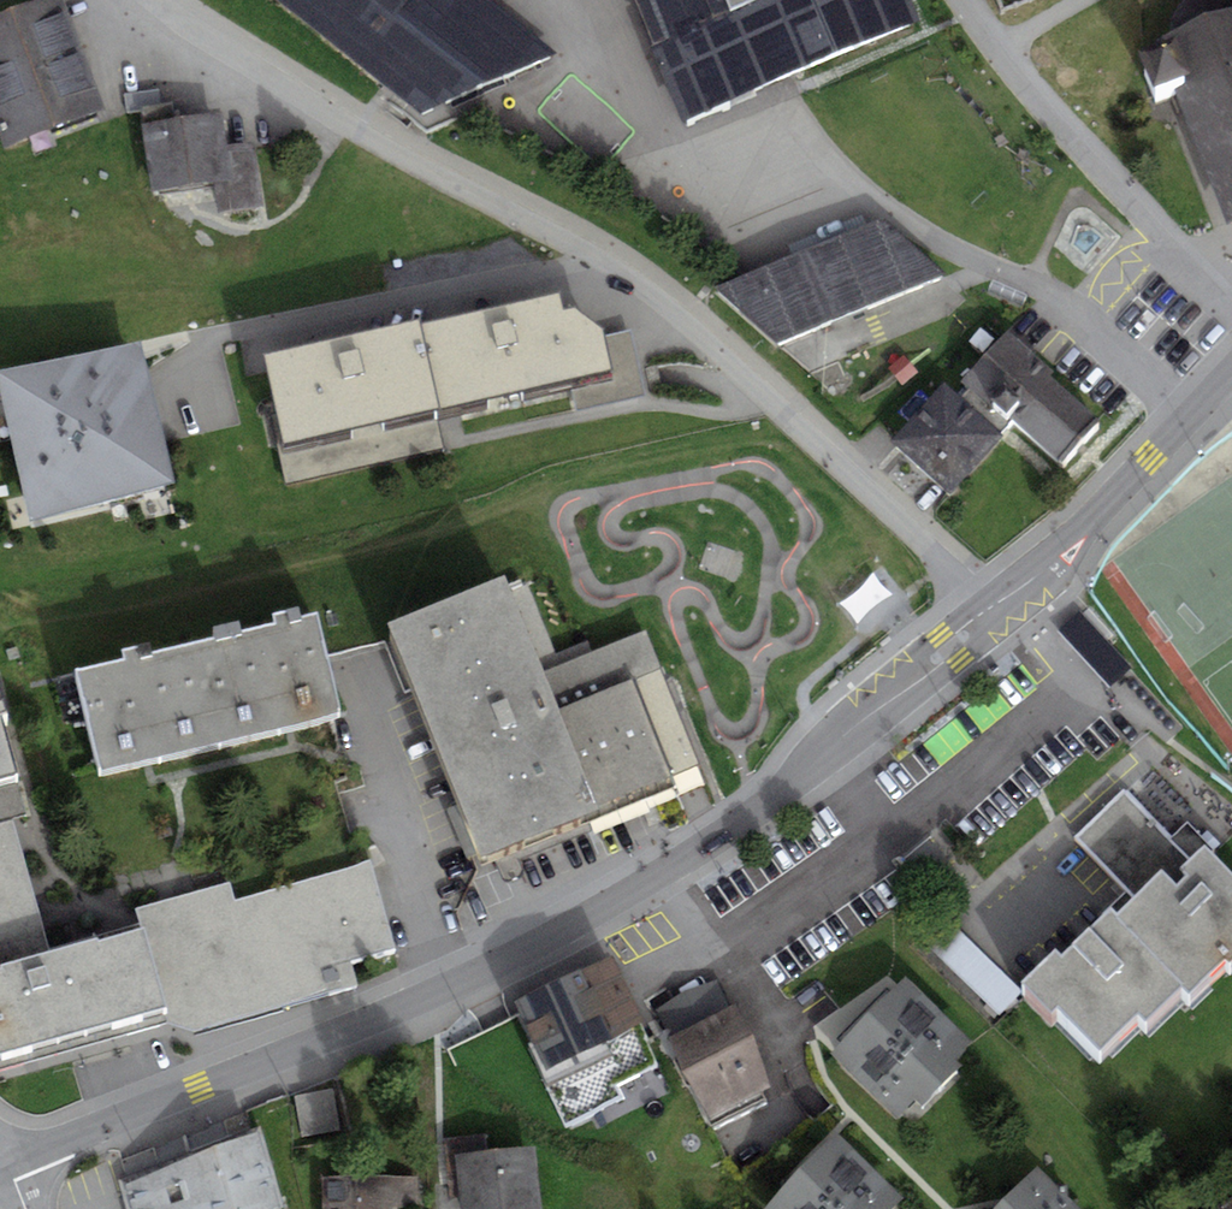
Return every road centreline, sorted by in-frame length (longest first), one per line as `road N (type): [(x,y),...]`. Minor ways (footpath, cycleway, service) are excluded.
road 1 (tertiary): [(0,1170),(450,987),(581,919),(759,813),(1002,608)]
road 2 (residential): [(1002,608),(674,306),(541,219),(154,0)]
road 3 (residential): [(967,0),(1131,202),(1231,301)]
road 4 (tertiary): [(1002,608),(1231,367)]

